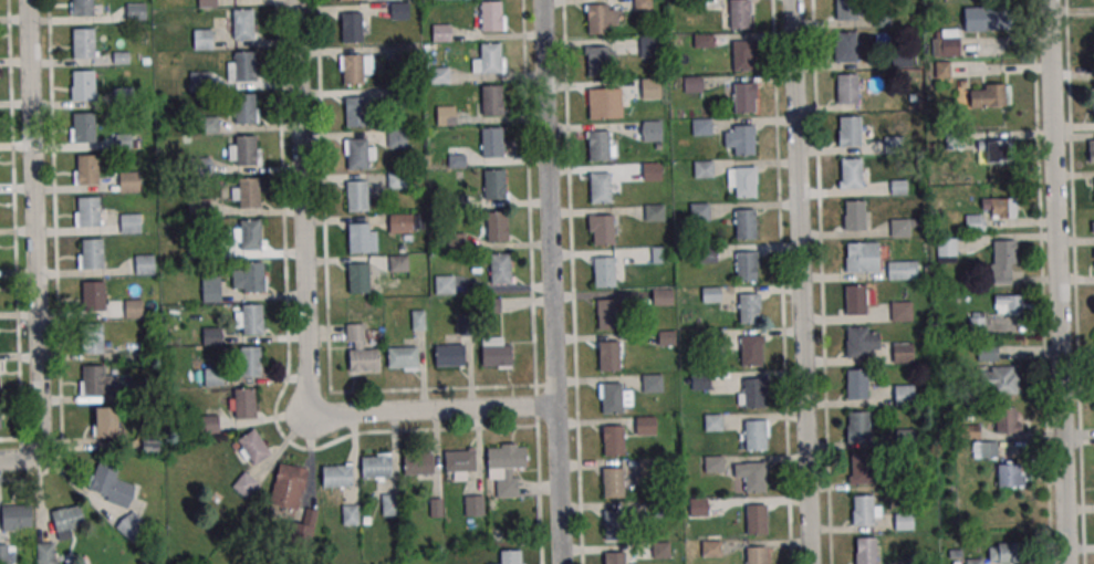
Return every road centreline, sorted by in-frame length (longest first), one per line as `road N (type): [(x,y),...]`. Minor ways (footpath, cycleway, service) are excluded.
road 1 (residential): [(558,406),(310,415),(296,0)]
road 2 (residential): [(811,563),(792,0)]
road 3 (residential): [(1065,563),(1047,0)]
road 4 (residential): [(561,563),(544,0)]
road 5 (residential): [(27,0),(40,426),(33,455),(0,459)]

